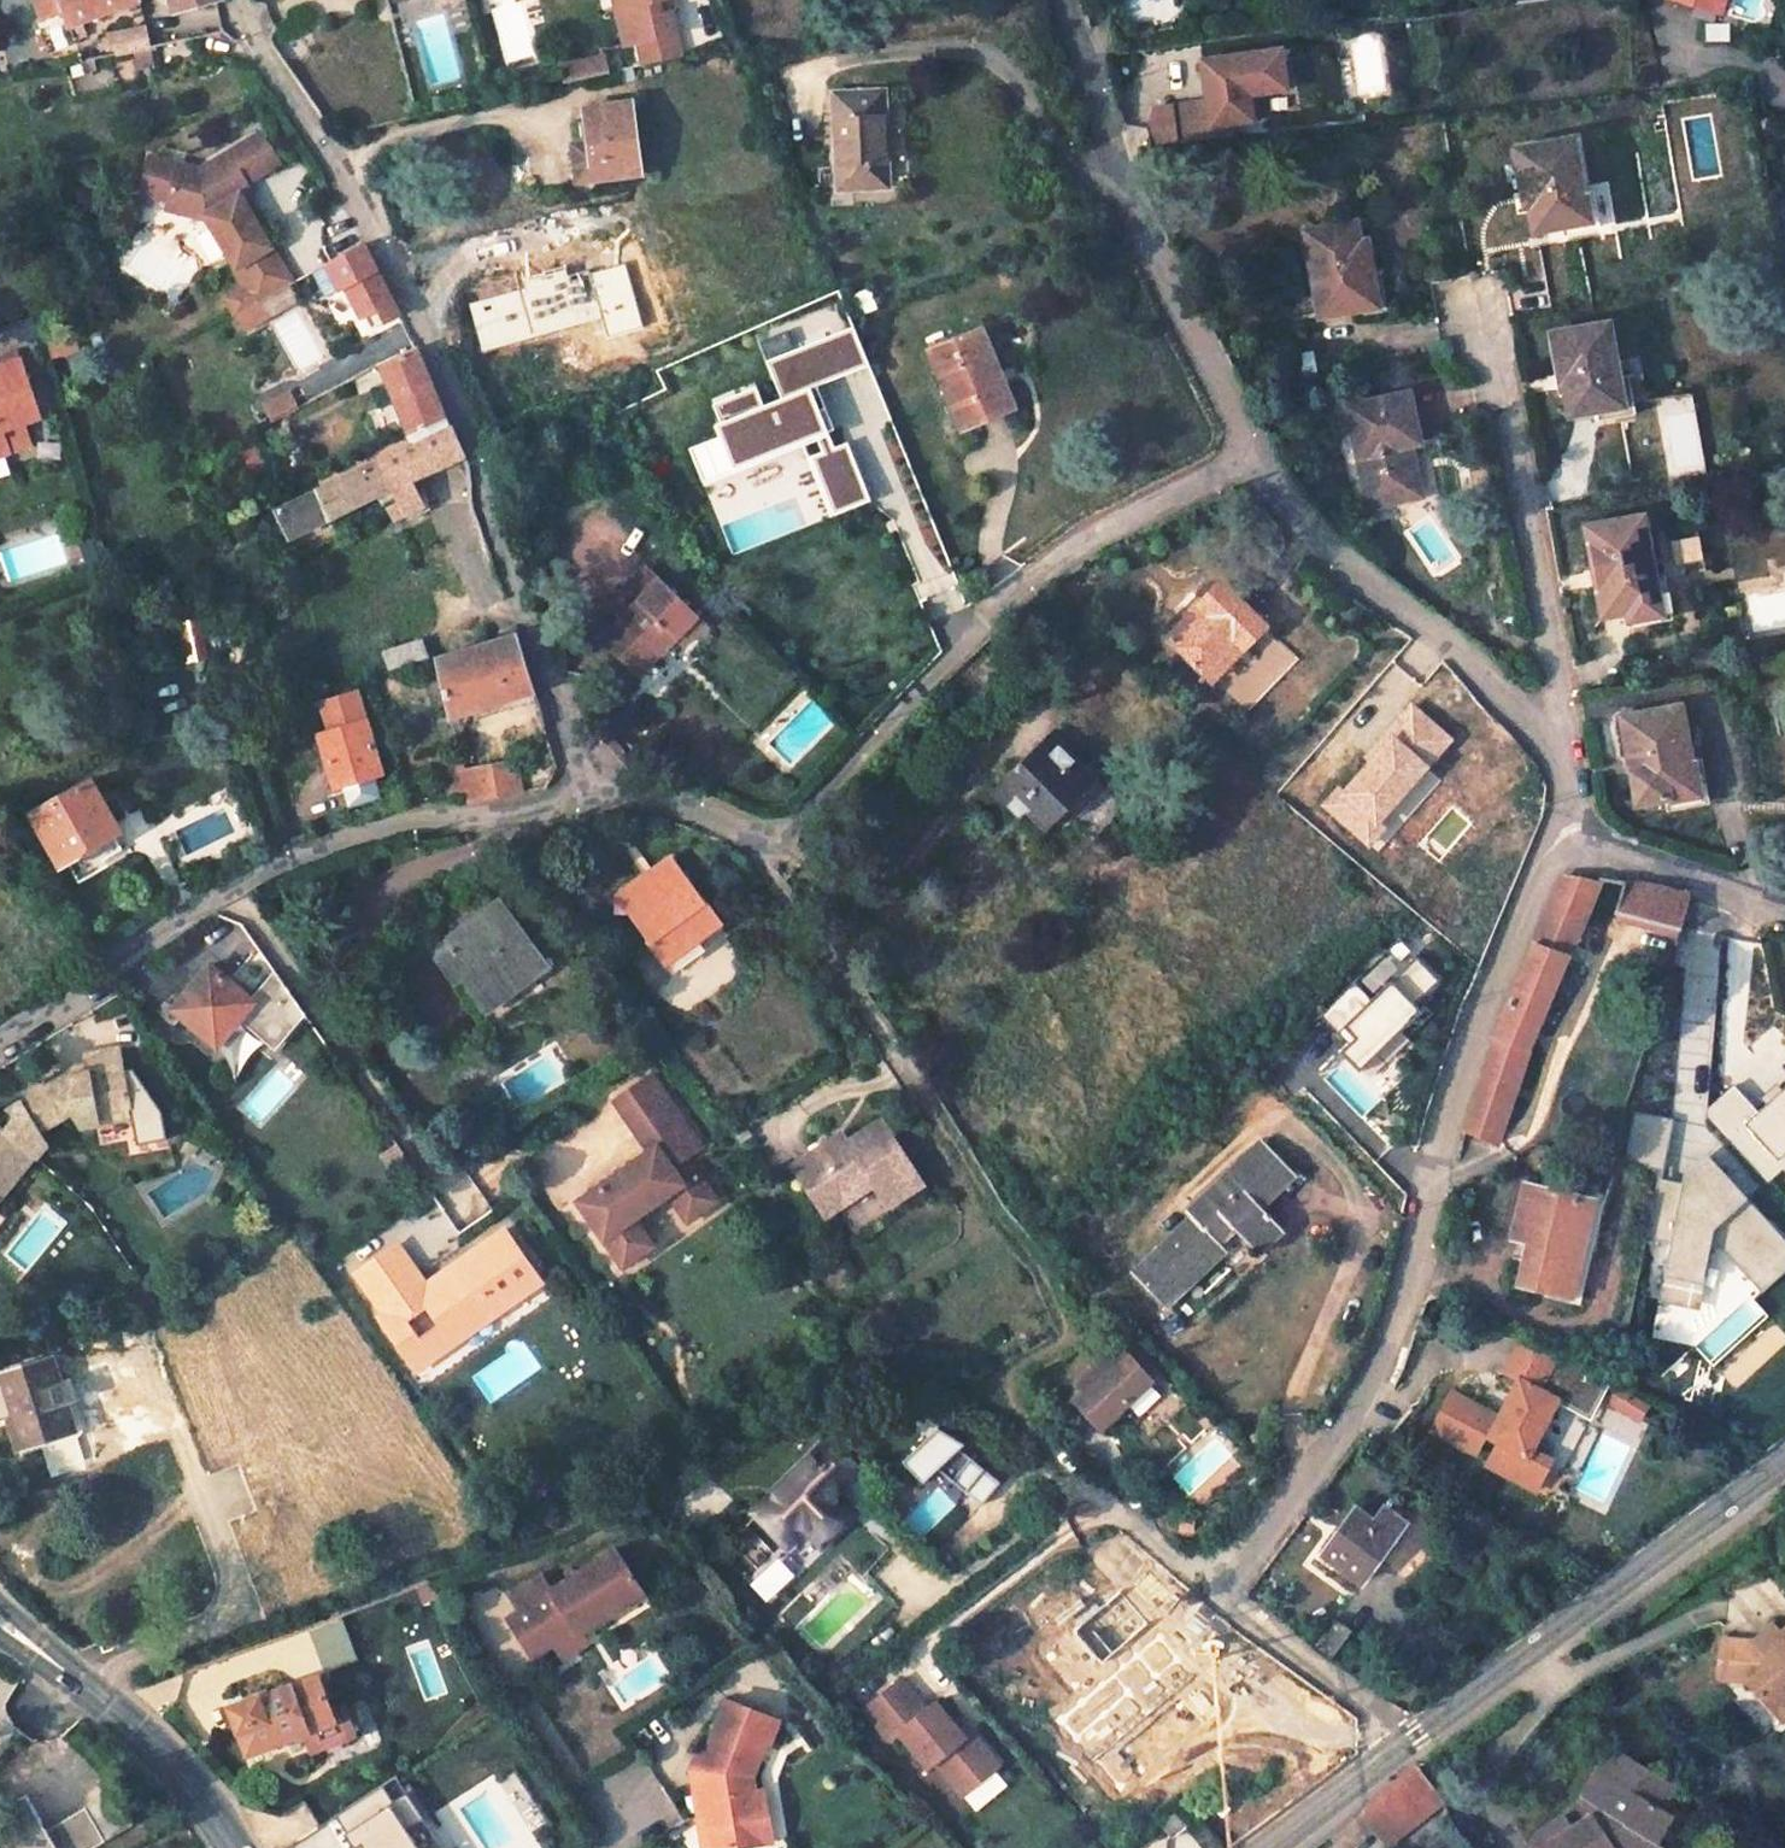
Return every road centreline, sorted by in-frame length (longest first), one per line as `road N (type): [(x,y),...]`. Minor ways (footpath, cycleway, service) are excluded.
road 1 (residential): [(1411,1739),(1217,1592),(1348,1428),(1424,1260),(1484,995),(1573,826)]
road 2 (residential): [(583,791),(458,409),(353,175),(238,0)]
road 3 (residential): [(1267,454),(1016,590),(790,832),(744,835),(657,791),(583,791)]
road 4 (residential): [(583,791),(454,833),(368,825),(125,956),(86,1012),(0,1052)]
road 5 (residential): [(1267,454),(1147,241),(1061,0)]
road 6 (tertiary): [(1411,1739),(1784,1465)]
road 7 (residential): [(1478,294),(1555,683),(1545,727)]
road 8 (residential): [(1545,727),(1393,608),(1294,502),(1267,454)]
road 9 (secondary): [(0,1618),(105,1695),(229,1847)]
road 10 (track): [(744,835),(913,1073)]
road 11 (track): [(922,1642),(1077,1527),(1119,1513)]
road 12 (residential): [(1784,913),(1573,826)]
road 13 (track): [(1052,1450),(1217,1592)]
road 14 (tertiary): [(1263,1847),(1411,1739)]

